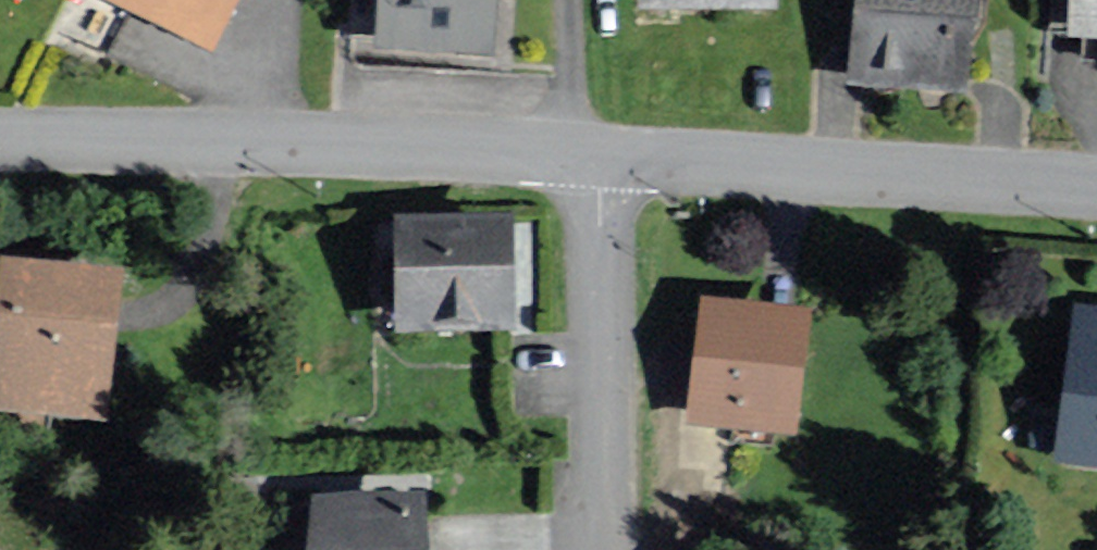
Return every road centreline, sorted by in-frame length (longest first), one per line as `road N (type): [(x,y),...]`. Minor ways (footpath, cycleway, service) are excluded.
road 1 (residential): [(0,137),(589,154)]
road 2 (residential): [(589,154),(1096,184)]
road 3 (residential): [(589,154),(601,549)]

